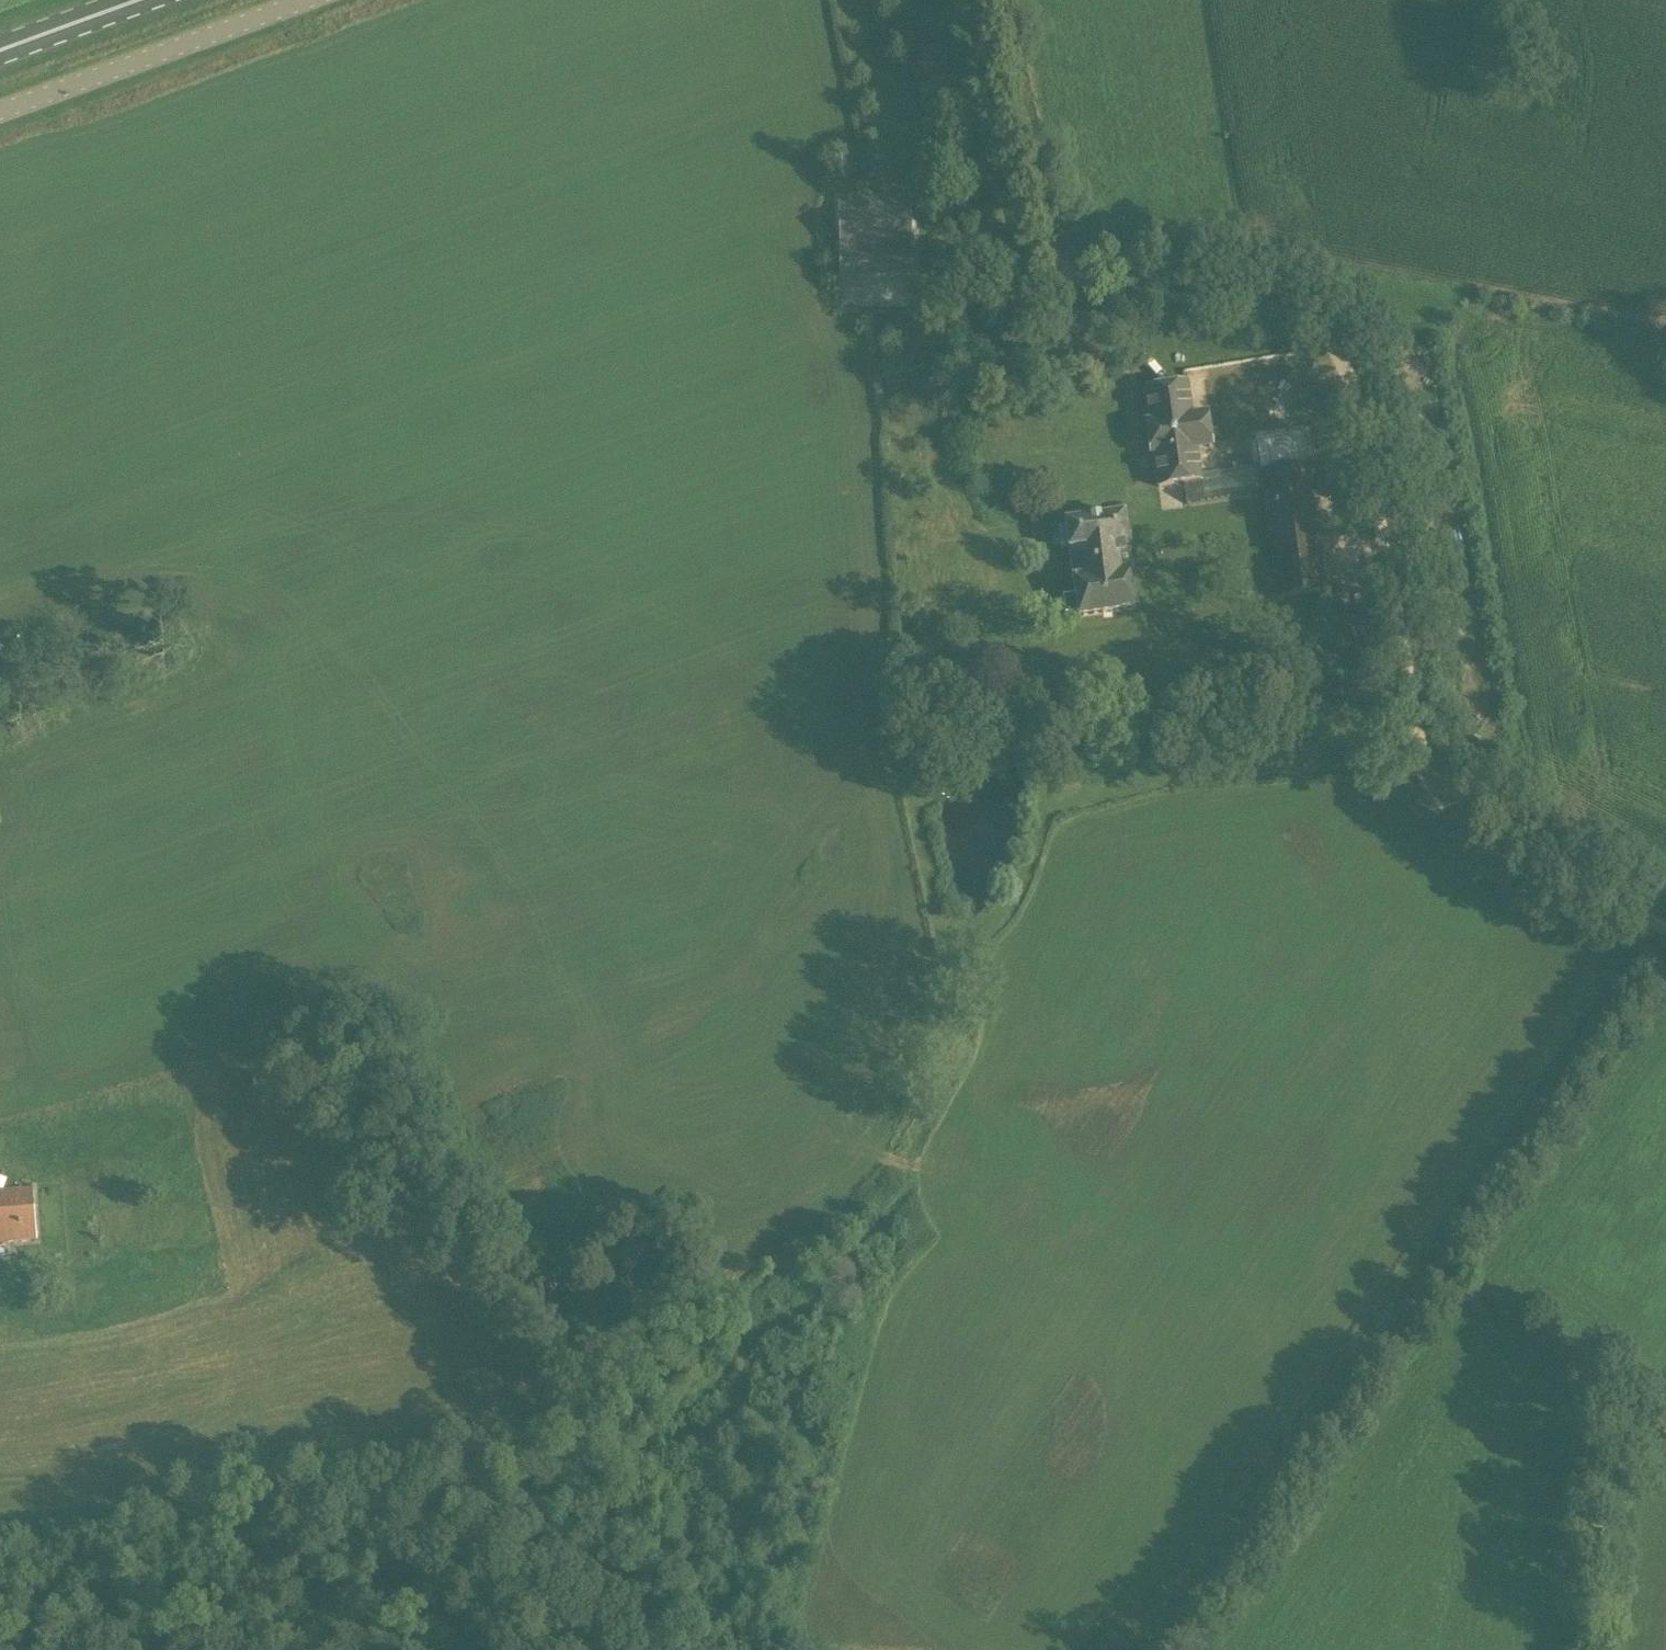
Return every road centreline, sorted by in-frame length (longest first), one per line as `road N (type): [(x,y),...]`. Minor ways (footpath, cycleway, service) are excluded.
road 1 (unclassified): [(1397,628),(1353,381),(1338,354),(1313,326),(1272,311),(1062,274),(1043,243),(995,0)]
road 2 (track): [(1665,928),(1574,886),(1439,784),(1422,758),(1397,628)]
road 3 (unclassified): [(0,112),(312,0)]
road 4 (primary): [(149,0),(0,54)]

